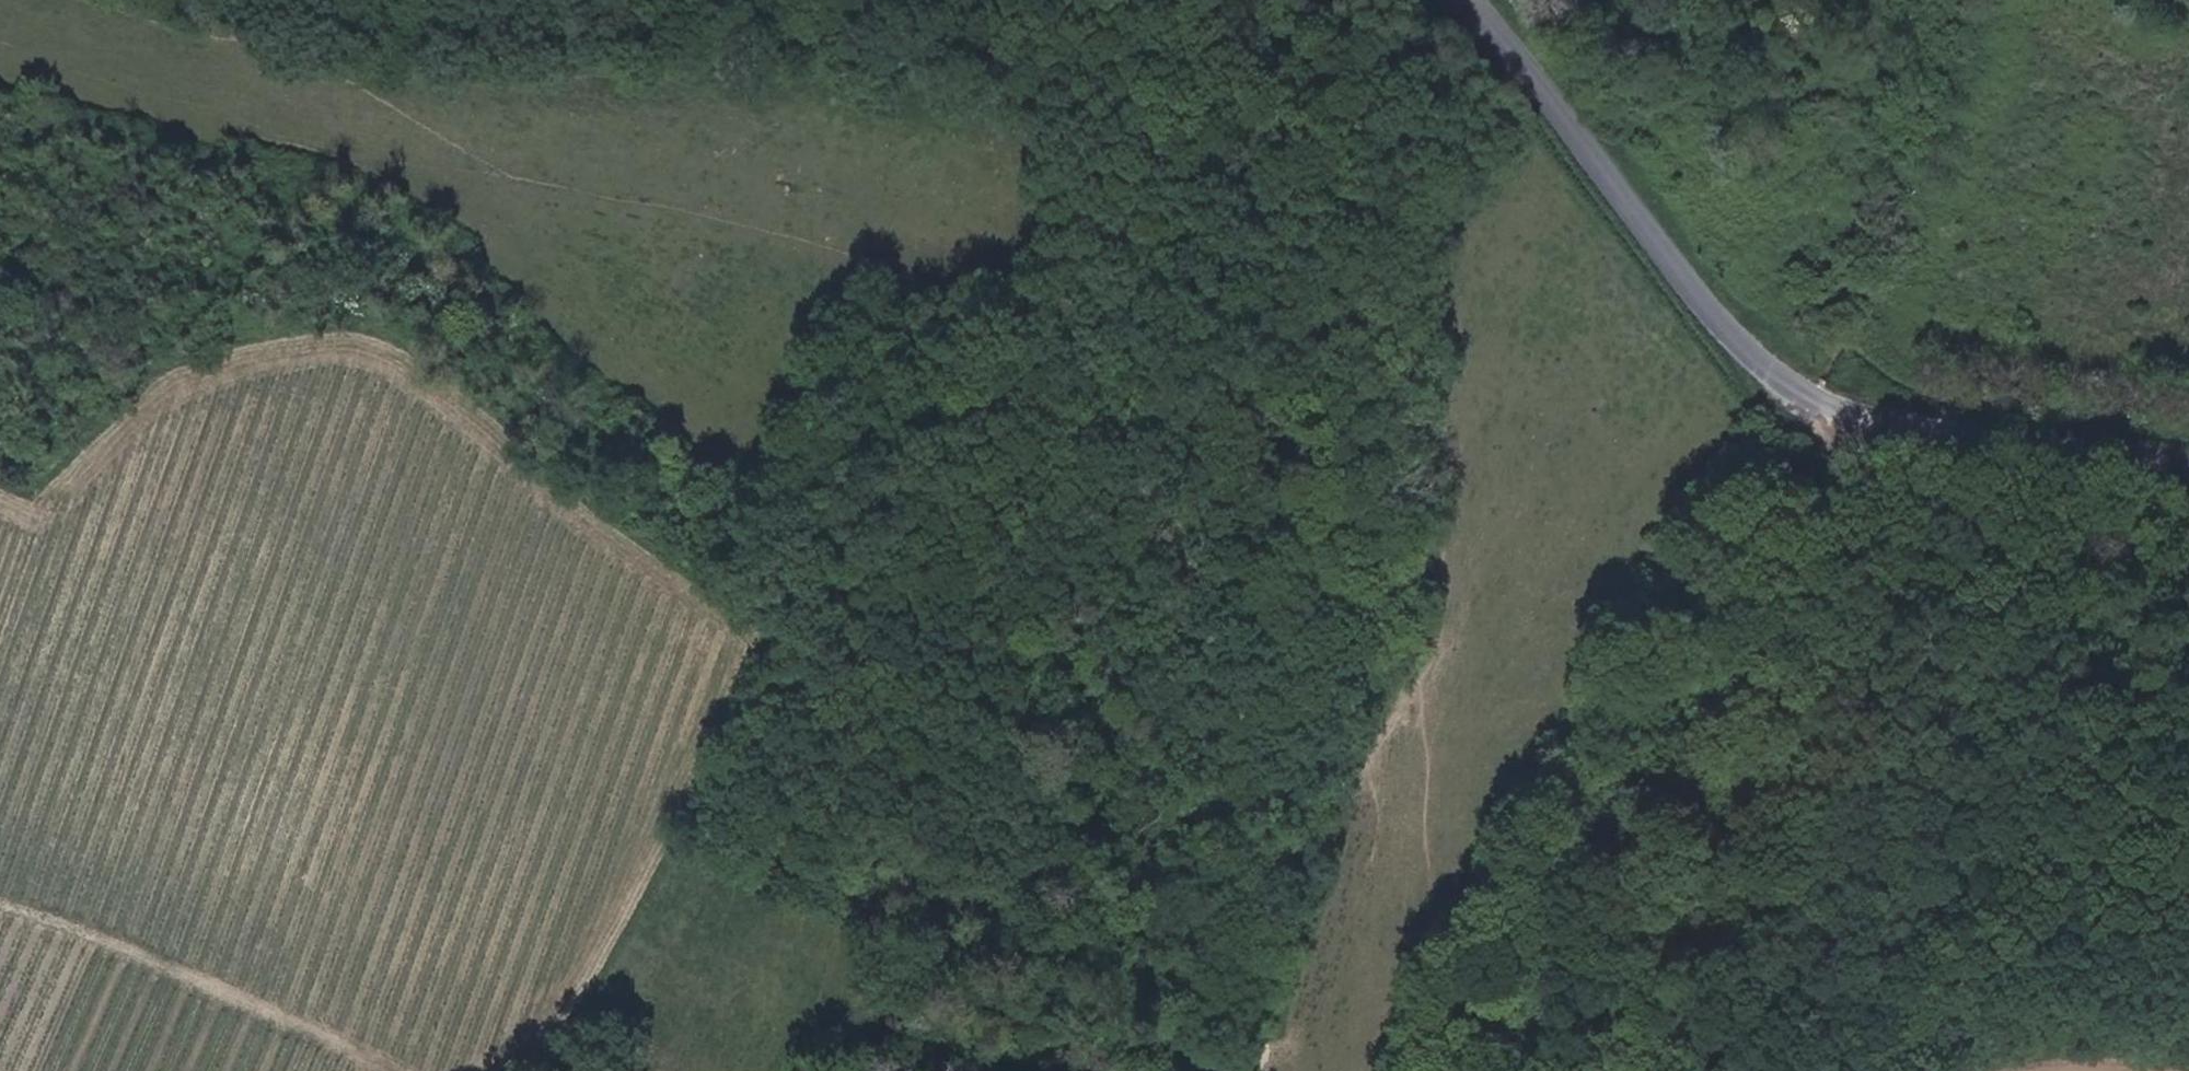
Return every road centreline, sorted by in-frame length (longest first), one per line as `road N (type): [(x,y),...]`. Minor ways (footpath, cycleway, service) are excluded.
road 1 (tertiary): [(1477,0),(1727,327),(1788,373),(1847,403),(1922,423),(2188,454)]
road 2 (track): [(0,906),(361,1045)]

